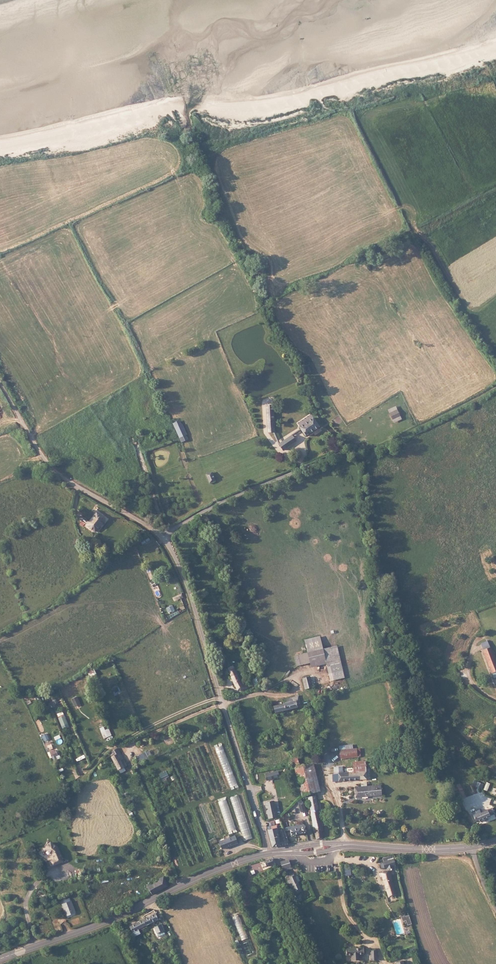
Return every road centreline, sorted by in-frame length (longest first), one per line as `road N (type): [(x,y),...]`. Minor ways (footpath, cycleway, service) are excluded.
road 1 (unclassified): [(268,854),(188,587),(163,537),(57,472),(0,381)]
road 2 (secondary): [(0,959),(268,854)]
road 3 (track): [(363,452),(495,387)]
road 4 (secondary): [(336,846),(473,847)]

